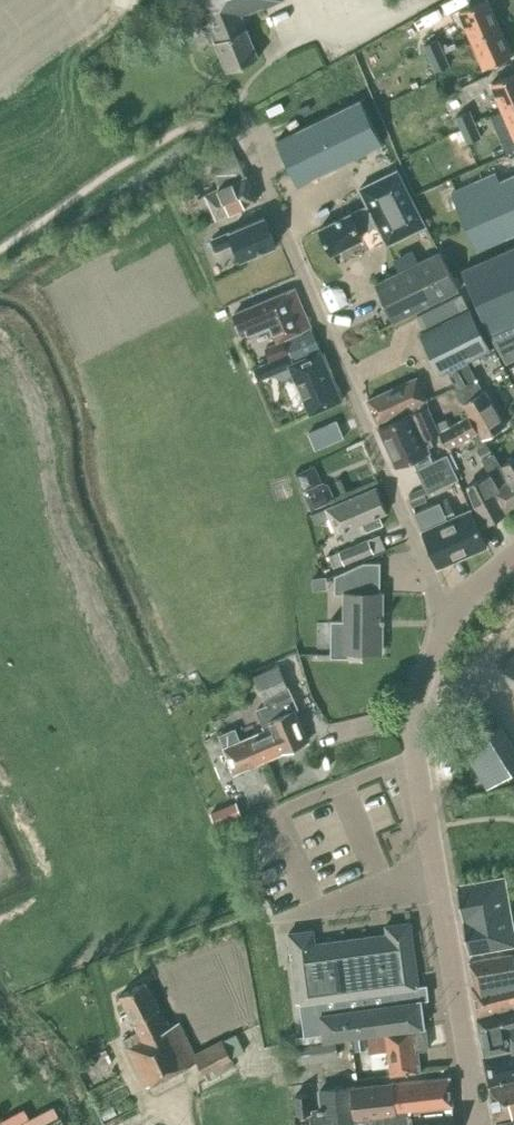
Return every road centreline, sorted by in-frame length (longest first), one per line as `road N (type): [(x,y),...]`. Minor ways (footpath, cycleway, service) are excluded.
road 1 (residential): [(445,621),(245,133)]
road 2 (residential): [(478,1124),(417,756),(428,673),(445,621)]

